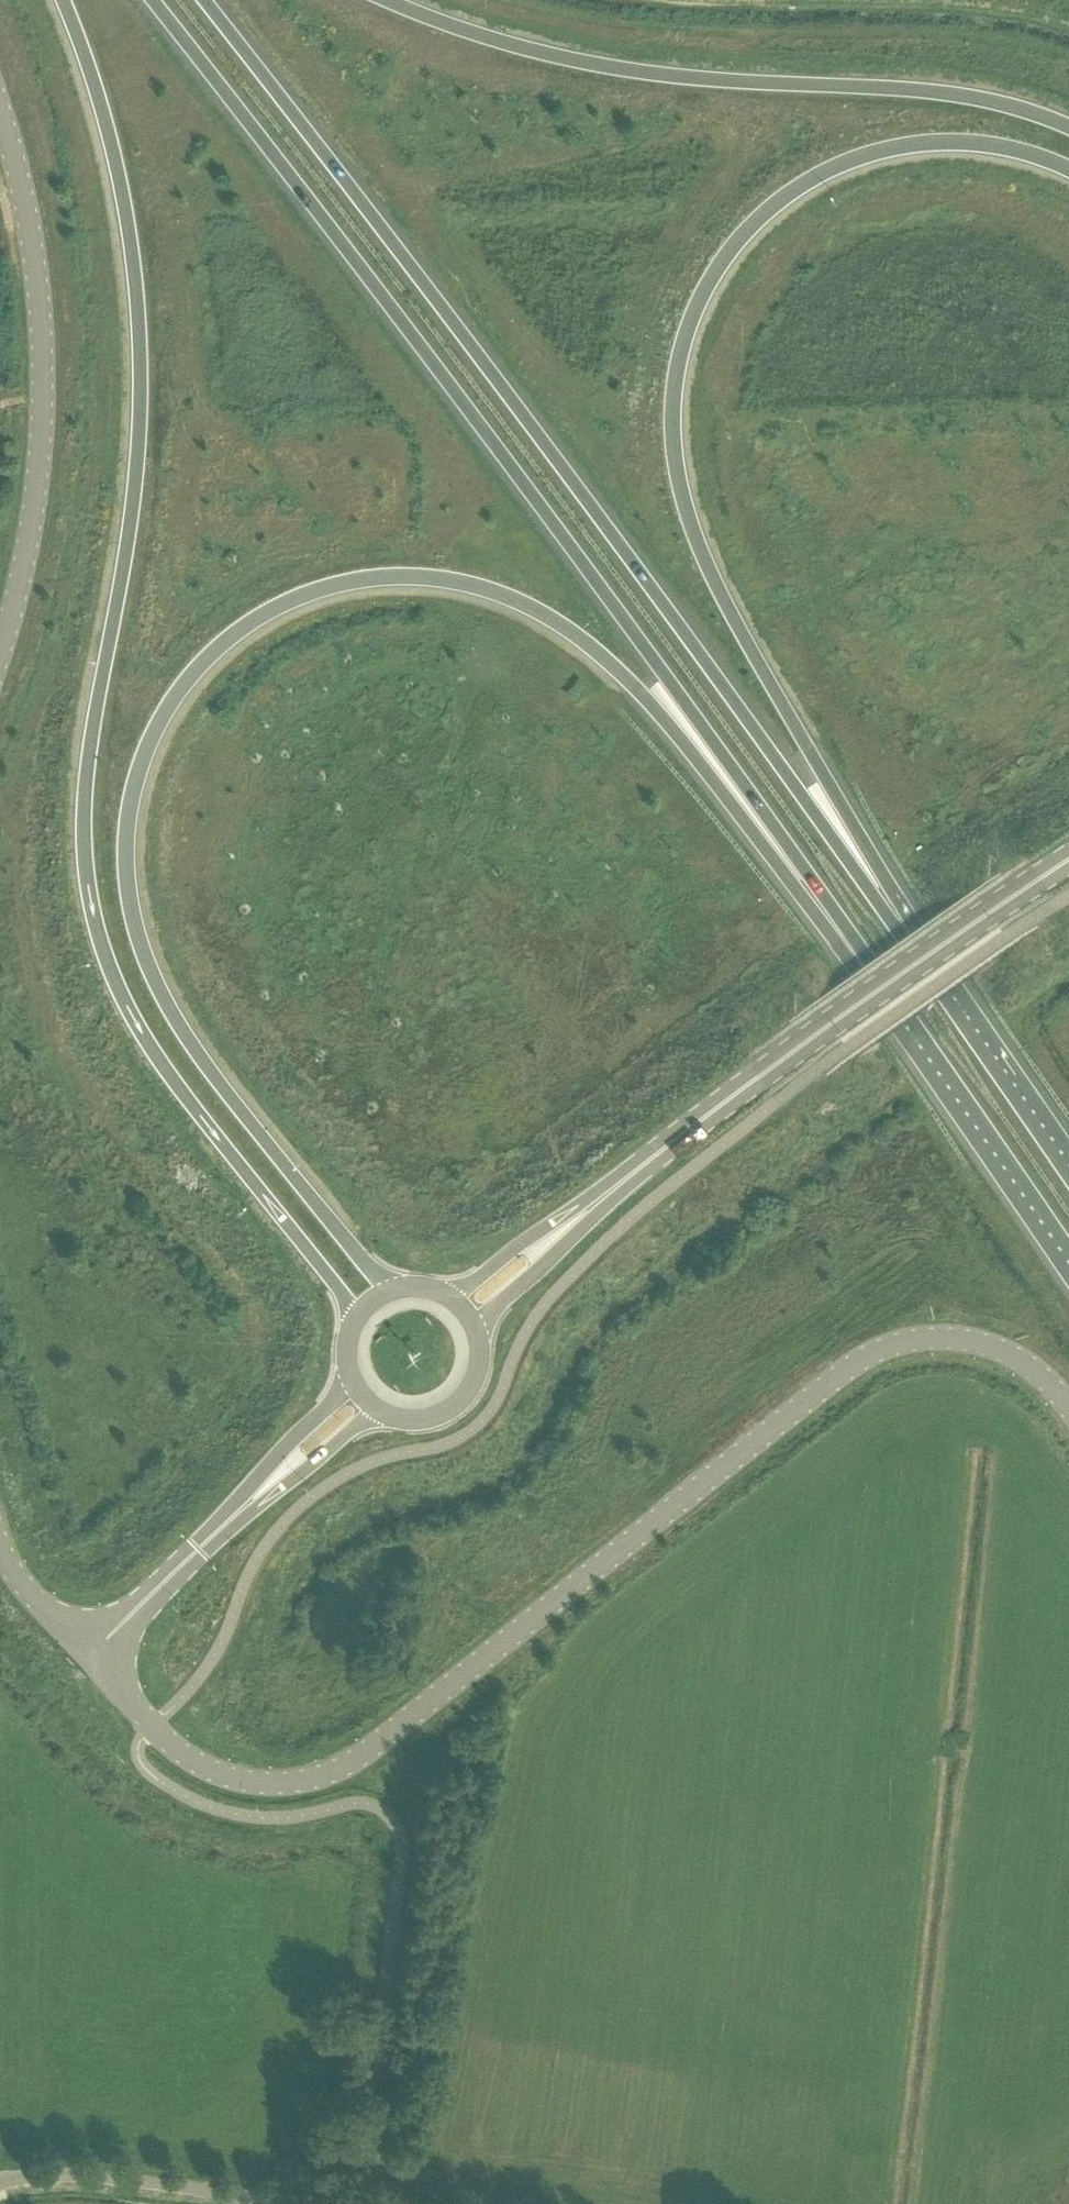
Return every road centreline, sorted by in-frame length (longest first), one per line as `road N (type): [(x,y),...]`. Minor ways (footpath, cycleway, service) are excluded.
road 1 (trunk): [(392,1292),(188,1043),(150,971),(133,913),(125,846),(146,749),(193,673),(248,625),(331,587),(397,577),(492,592),(545,615),(623,676),(675,732),(768,856),(870,969)]
road 2 (trunk): [(64,0),(130,229),(141,379),(134,508),(84,794),(95,924),(157,1059),(360,1316)]
road 3 (trunk): [(152,0),(523,482),(870,969)]
road 4 (tertiary): [(1068,1401),(1043,1374),(985,1344),(926,1337),(866,1357),(361,1757),(309,1781),(242,1781),(192,1762),(87,1658)]
road 5 (trunk): [(901,930),(205,0)]
road 6 (trunk): [(901,930),(696,539),(673,445),(680,350),(697,304),(756,220),(834,169),(917,144),(969,142),(1068,170)]
road 7 (secondary): [(464,1309),(676,1140),(1068,862)]
road 8 (trunk): [(1068,125),(975,96),(620,68),(490,37),(389,0)]
road 9 (tertiary): [(0,655),(35,507),(42,340),(27,209),(0,112)]
road 10 (tertiary): [(366,1398),(87,1658)]
road 11 (trunk): [(870,969),(1068,1261)]
road 12 (trunk): [(1068,1178),(901,930)]
road 13 (unclassified): [(0,2183),(110,2178),(291,2203)]
road 14 (secondary): [(366,1398),(413,1419),(457,1404),(479,1363),(464,1309)]
road 15 (tertiary): [(87,1658),(0,1552)]

